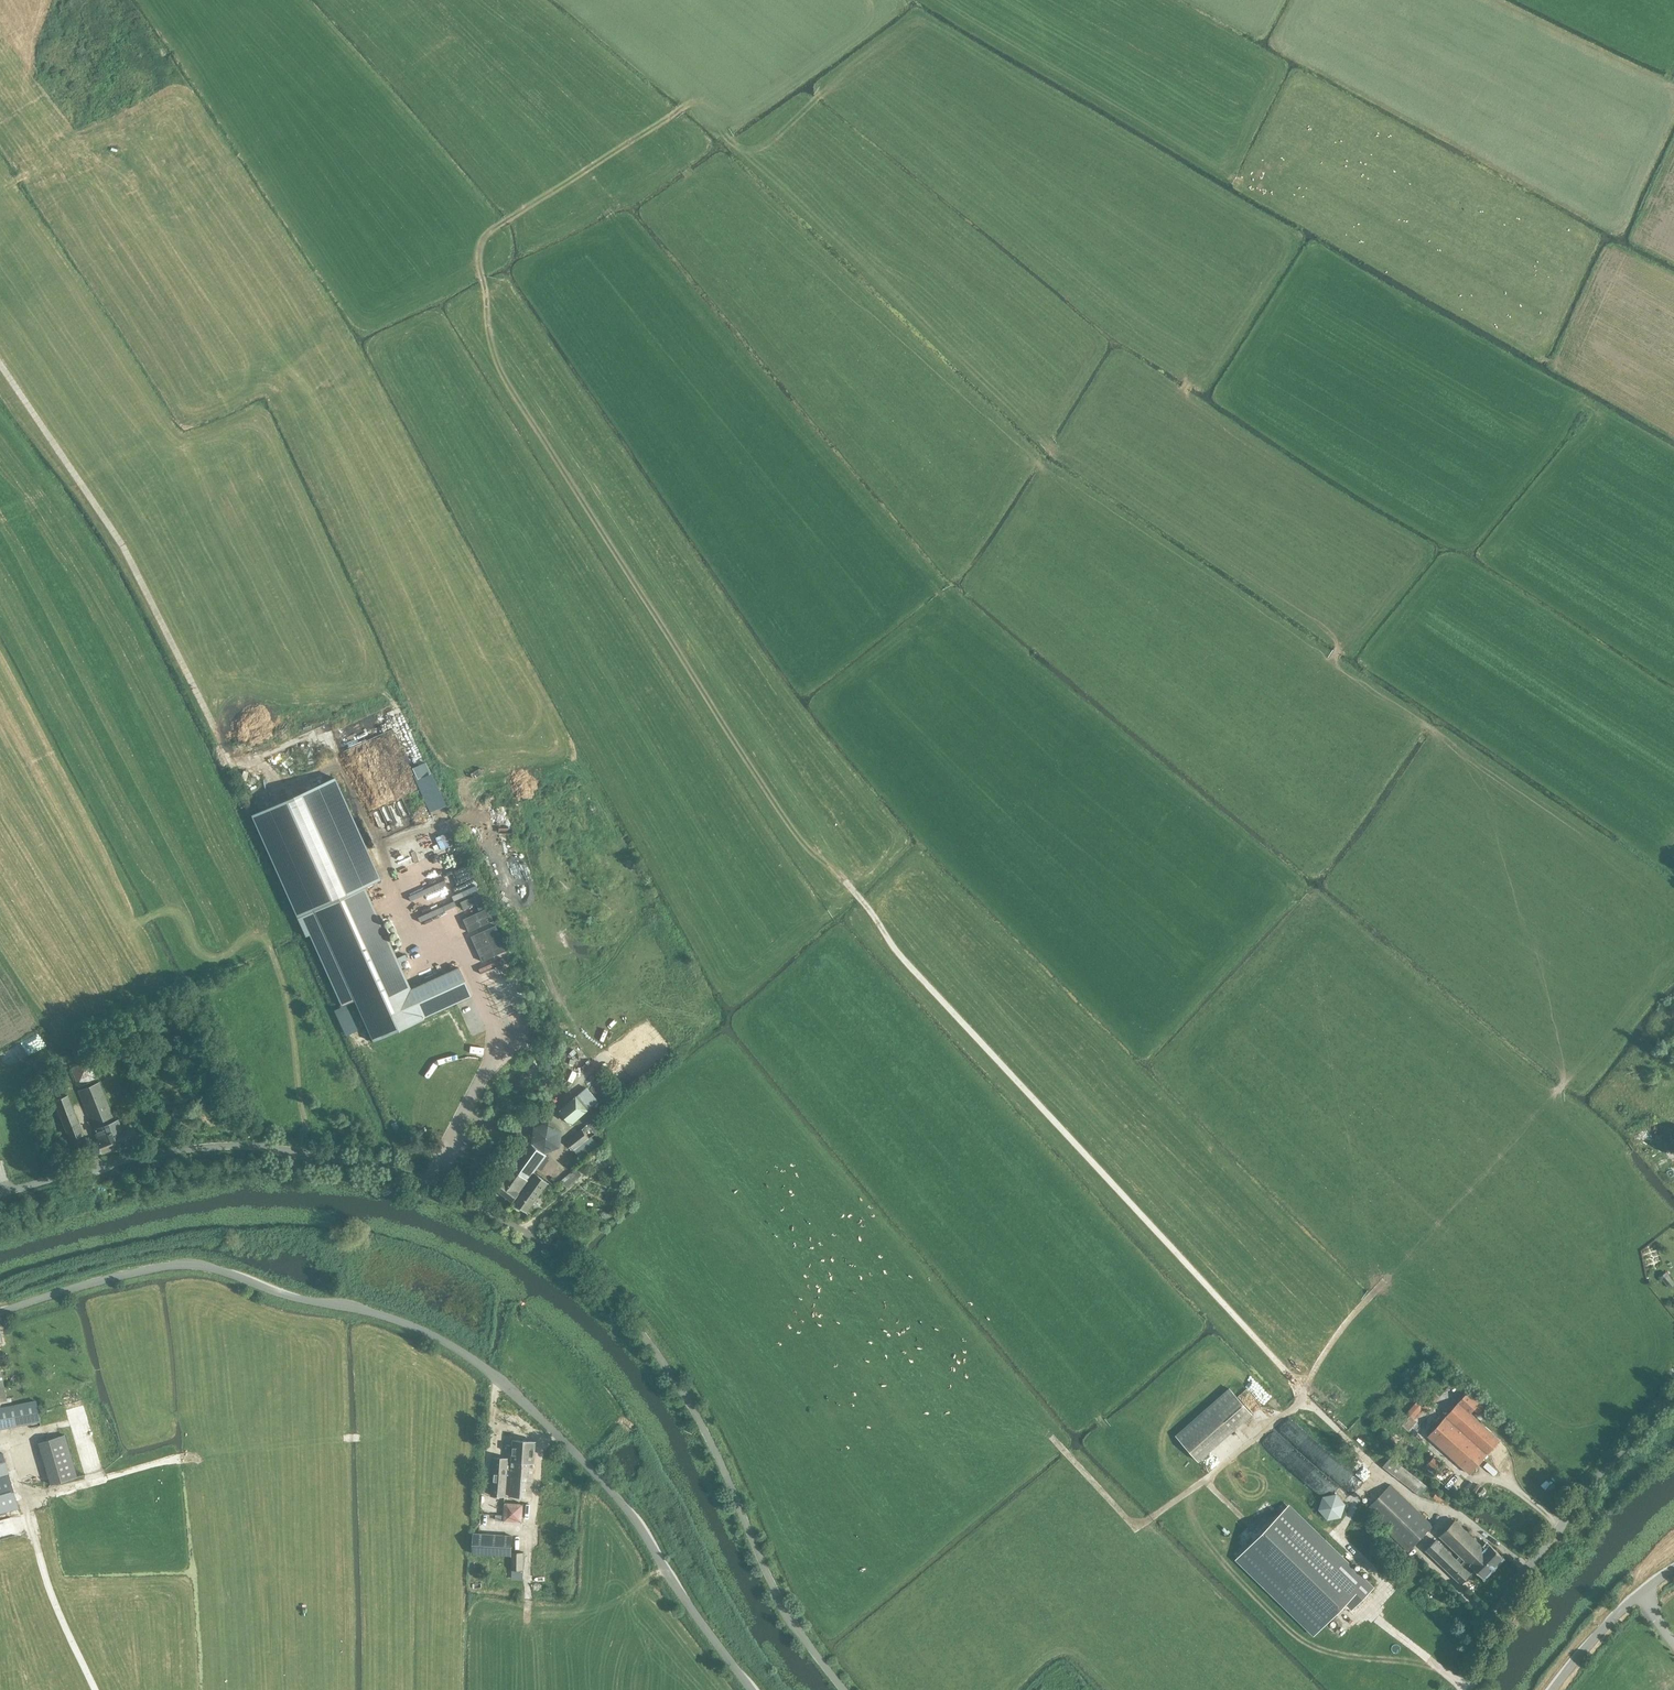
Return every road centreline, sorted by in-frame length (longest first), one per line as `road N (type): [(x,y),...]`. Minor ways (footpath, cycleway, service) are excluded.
road 1 (track): [(581,173),(488,233),(479,249),(490,346),(891,944),(1303,1395),(1346,1323),(1387,1278)]
road 2 (track): [(1387,1278),(1312,901),(1253,861),(954,608),(581,173)]
road 3 (unclassified): [(846,1689),(786,1610),(708,1437),(661,1361),(612,1290),(546,1245),(450,1192),(373,1165),(244,1145),(173,1151),(0,1195)]
road 4 (track): [(430,1185),(500,1048),(460,950),(378,847),(321,733),(234,762),(123,546),(0,363)]
road 5 (unclassified): [(0,1312),(95,1282),(200,1265),(435,1336),(506,1385),(598,1476),(752,1689)]
road 6 (unclassified): [(1673,1396),(1519,1580),(1465,1689)]
road 7 (track): [(1303,1395),(1143,1523),(1131,1522),(1051,1437)]
road 8 (track): [(163,910),(270,946),(195,767)]
road 9 (track): [(1387,1278),(1648,1357),(1673,1372)]
road 10 (track): [(1306,1400),(1416,1500),(1458,1515),(1529,1567)]
road 11 (track): [(96,1689),(44,1577),(0,1439)]
road 12 (track): [(756,0),(687,103),(581,173)]
road 13 (track): [(270,946),(292,1014),(301,1153)]
road 14 (track): [(1667,79),(1495,0)]
road 15 (track): [(1553,1096),(1673,966)]
road 16 (unclassified): [(1549,1689),(1594,1634),(1673,1566)]
road 17 (track): [(617,1689),(617,1618),(639,1584),(667,1571)]

